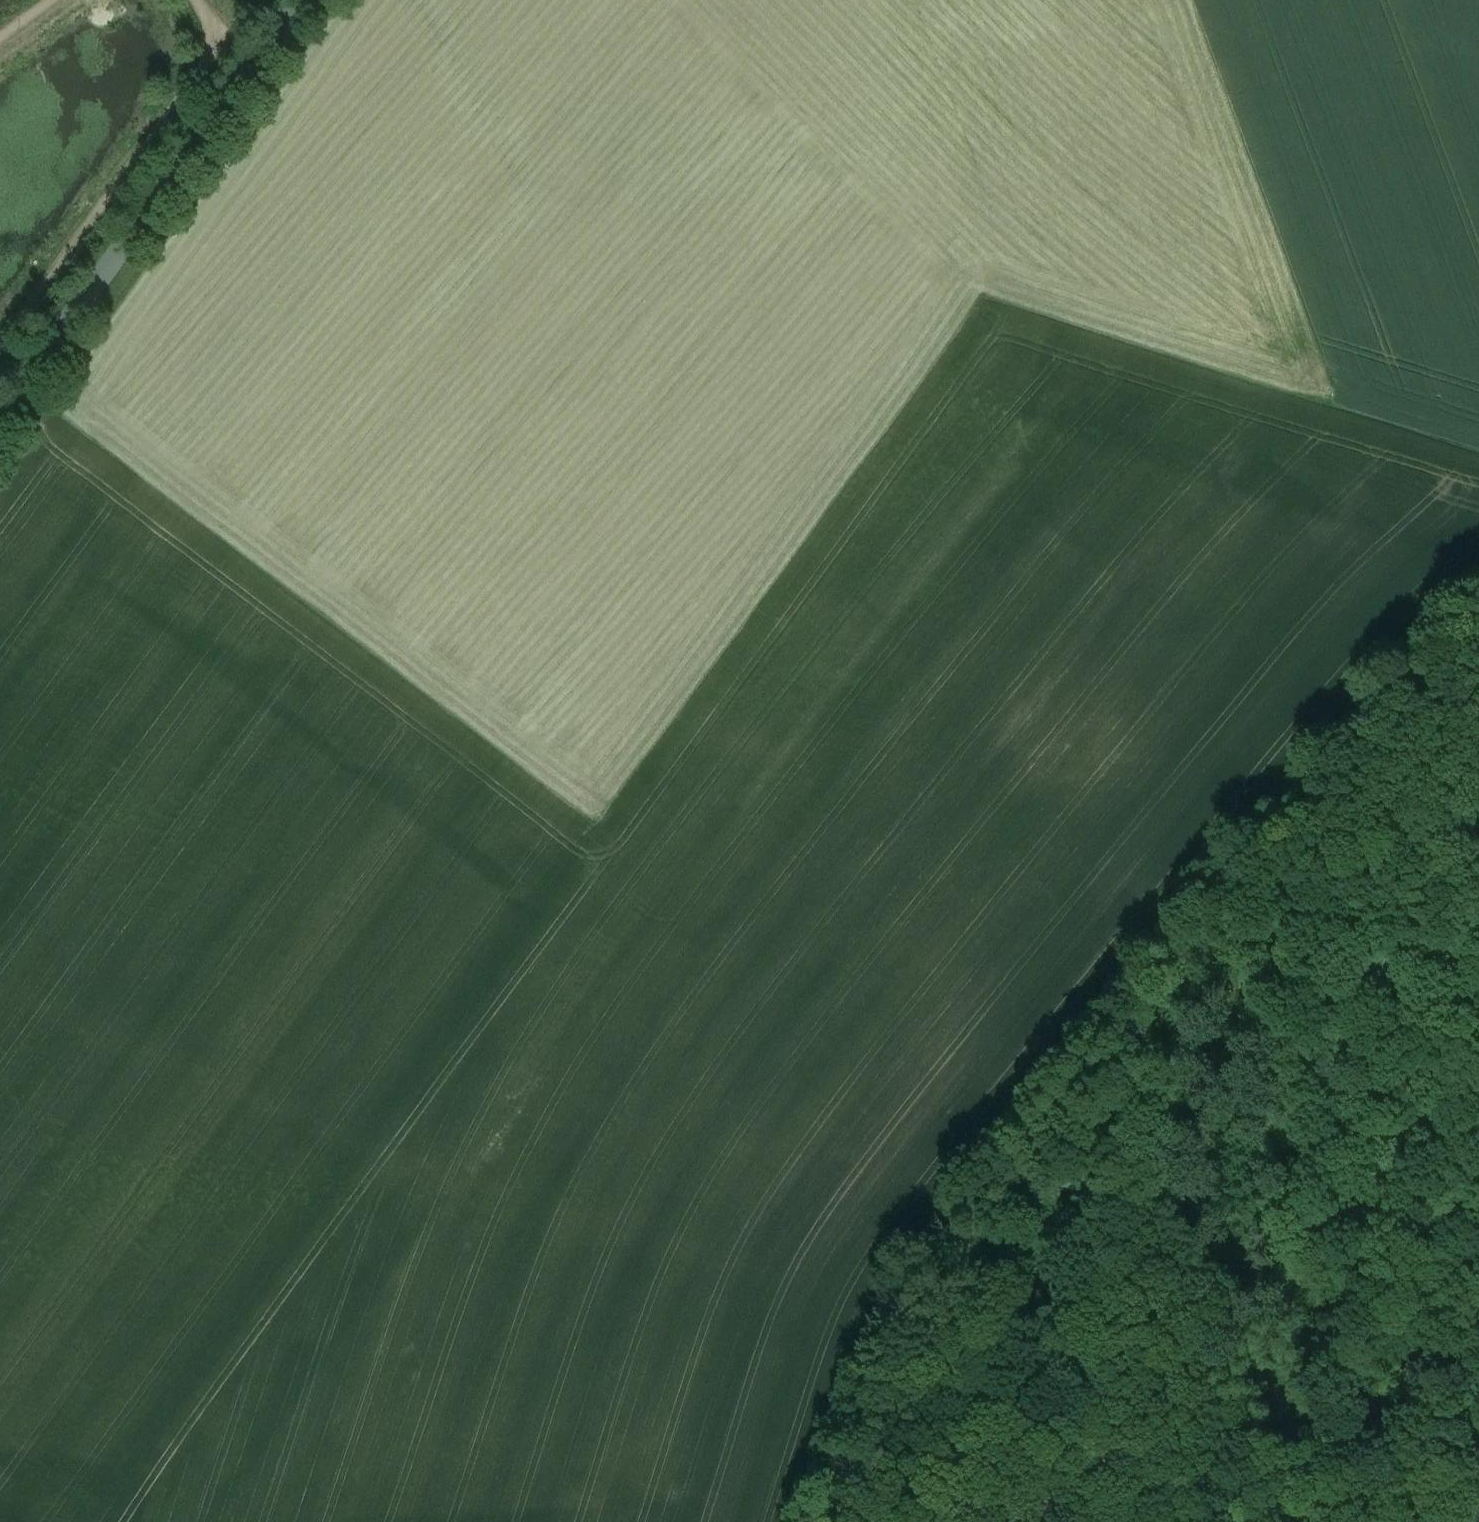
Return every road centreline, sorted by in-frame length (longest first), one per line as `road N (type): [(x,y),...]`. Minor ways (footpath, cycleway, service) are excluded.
road 1 (unclassified): [(0,417),(305,0)]
road 2 (track): [(1192,1521),(1478,1327)]

